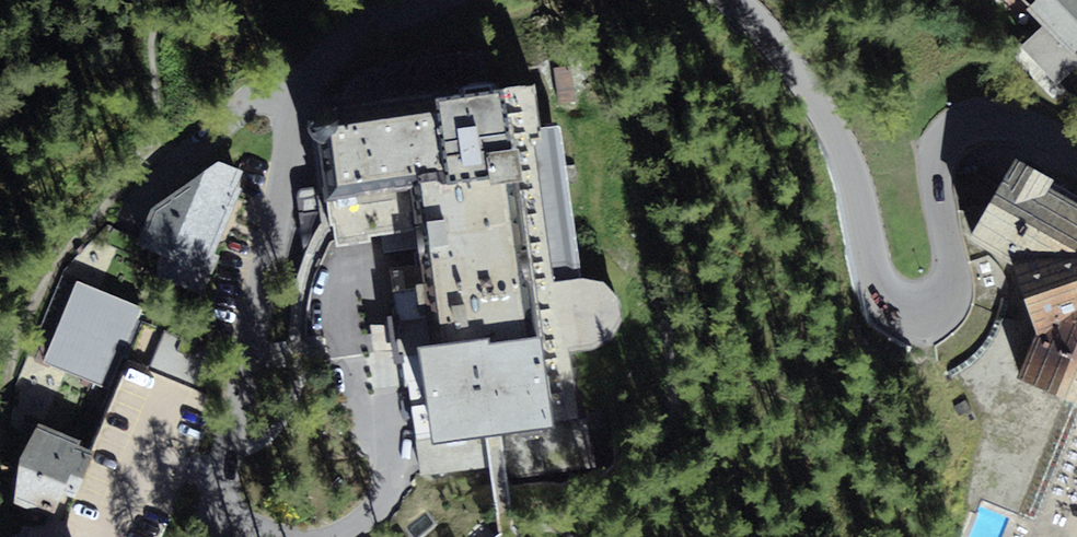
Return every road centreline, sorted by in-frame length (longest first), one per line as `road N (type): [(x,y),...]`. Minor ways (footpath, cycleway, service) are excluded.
road 1 (residential): [(1076,148),(997,121),(955,129),(938,169),(950,280),(927,303),(894,301),(873,265),(831,128),(798,72),(736,0)]
road 2 (residential): [(426,0),(339,47),(294,104),(262,310),(205,536)]

